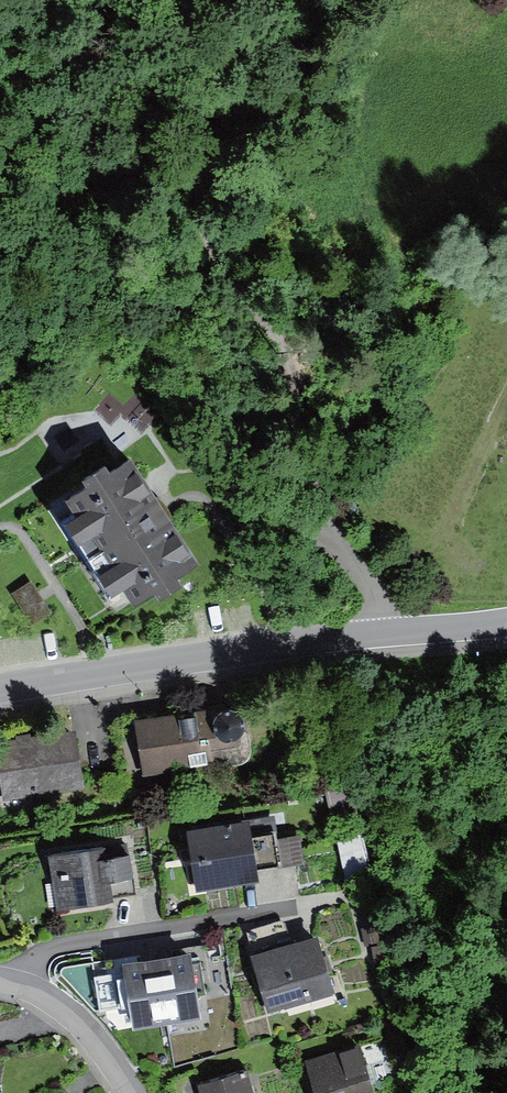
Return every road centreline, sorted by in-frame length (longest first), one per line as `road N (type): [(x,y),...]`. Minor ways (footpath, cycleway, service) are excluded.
road 1 (track): [(402,632),(309,462),(283,369),(225,291),(195,202),(197,88),(224,0)]
road 2 (tertiary): [(0,687),(506,619)]
road 3 (track): [(383,599),(390,580),(448,522),(506,404)]
road 4 (residential): [(0,979),(33,989),(79,1020),(133,1092)]

